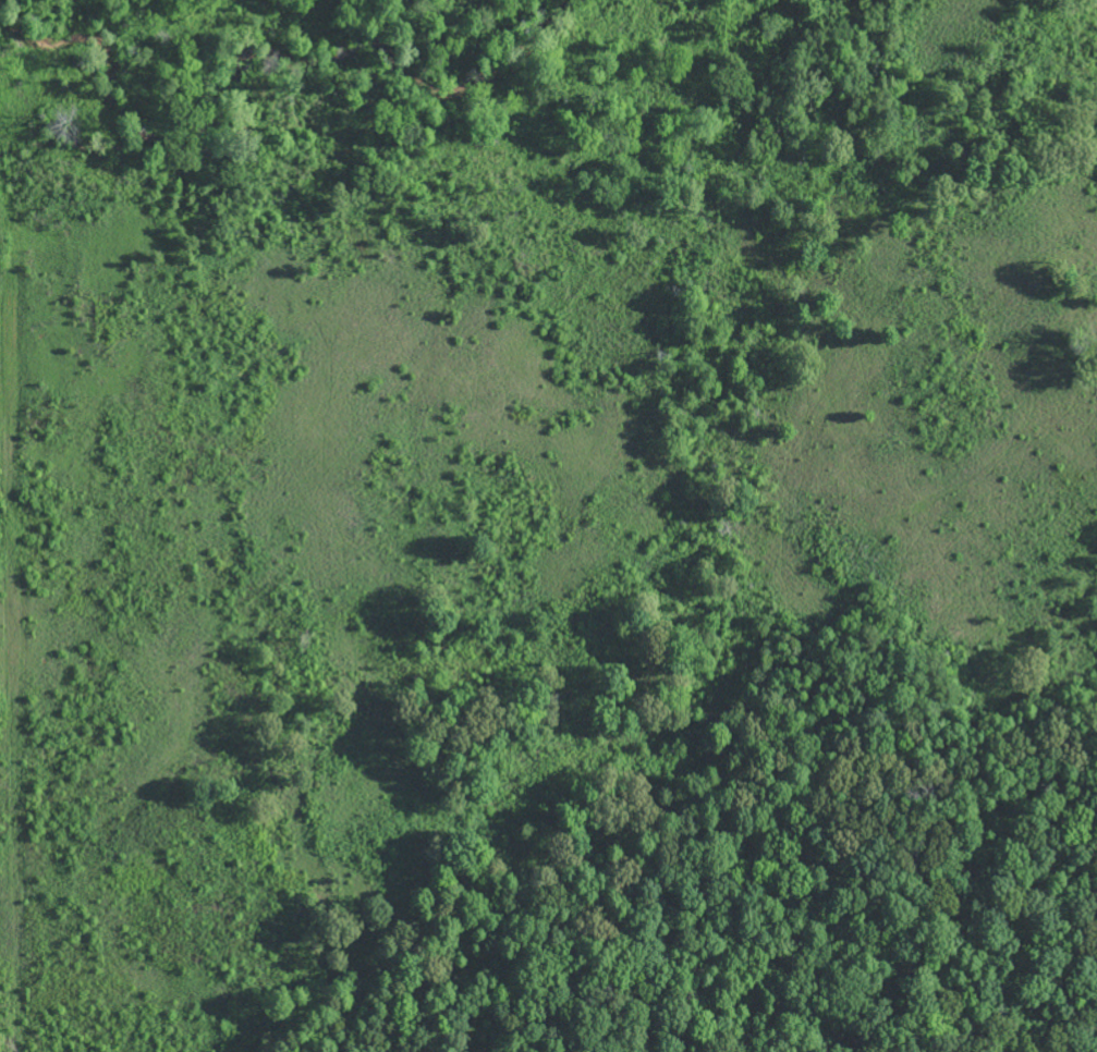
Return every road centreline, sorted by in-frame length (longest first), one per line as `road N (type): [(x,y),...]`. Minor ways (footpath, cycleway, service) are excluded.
road 1 (track): [(0,186),(10,224),(22,1051)]

